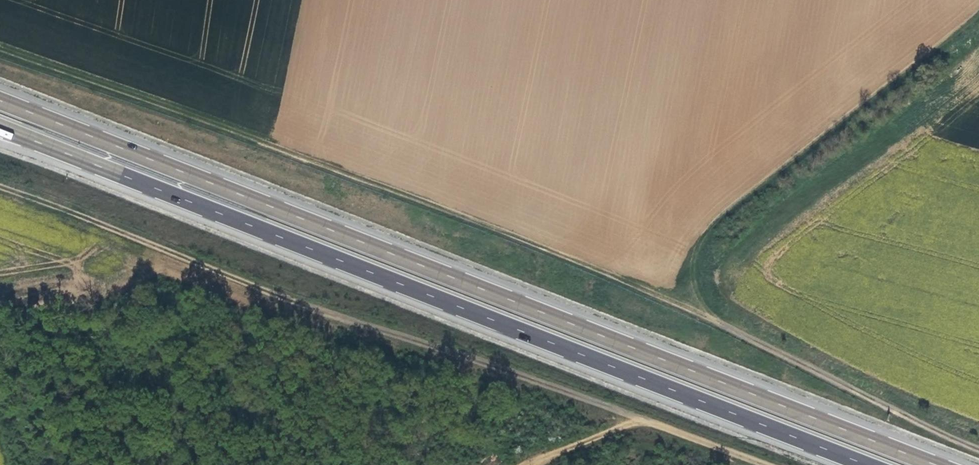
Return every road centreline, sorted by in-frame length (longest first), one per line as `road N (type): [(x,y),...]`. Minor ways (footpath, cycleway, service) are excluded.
road 1 (track): [(0,44),(653,289),(978,444)]
road 2 (primary): [(936,464),(0,100)]
road 3 (primary): [(0,127),(867,464)]
road 4 (track): [(758,464),(0,180)]
road 5 (track): [(642,422),(528,464)]

